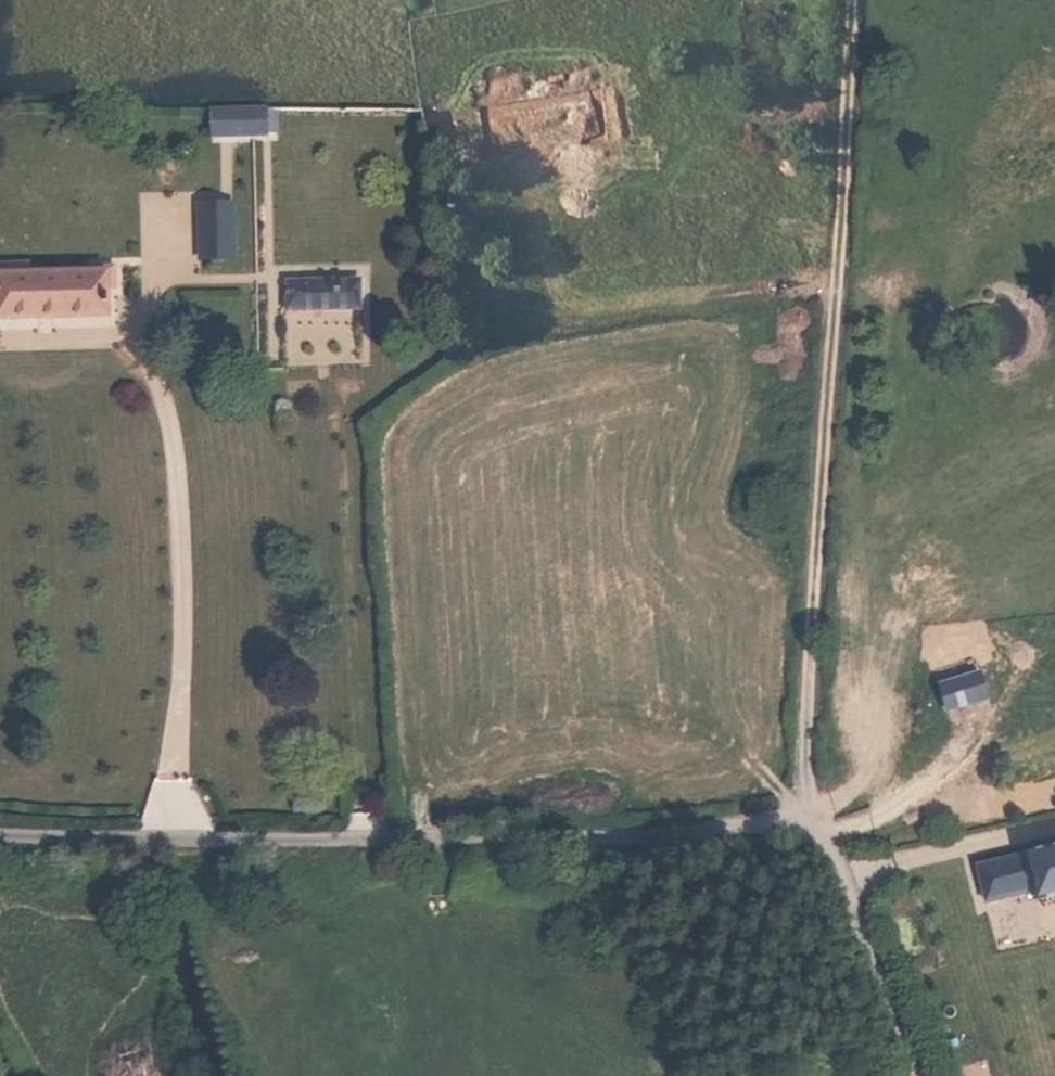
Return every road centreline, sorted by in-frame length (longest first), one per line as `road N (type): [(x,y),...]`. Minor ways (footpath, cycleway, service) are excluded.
road 1 (unclassified): [(0,835),(624,836),(811,815),(913,1075)]

